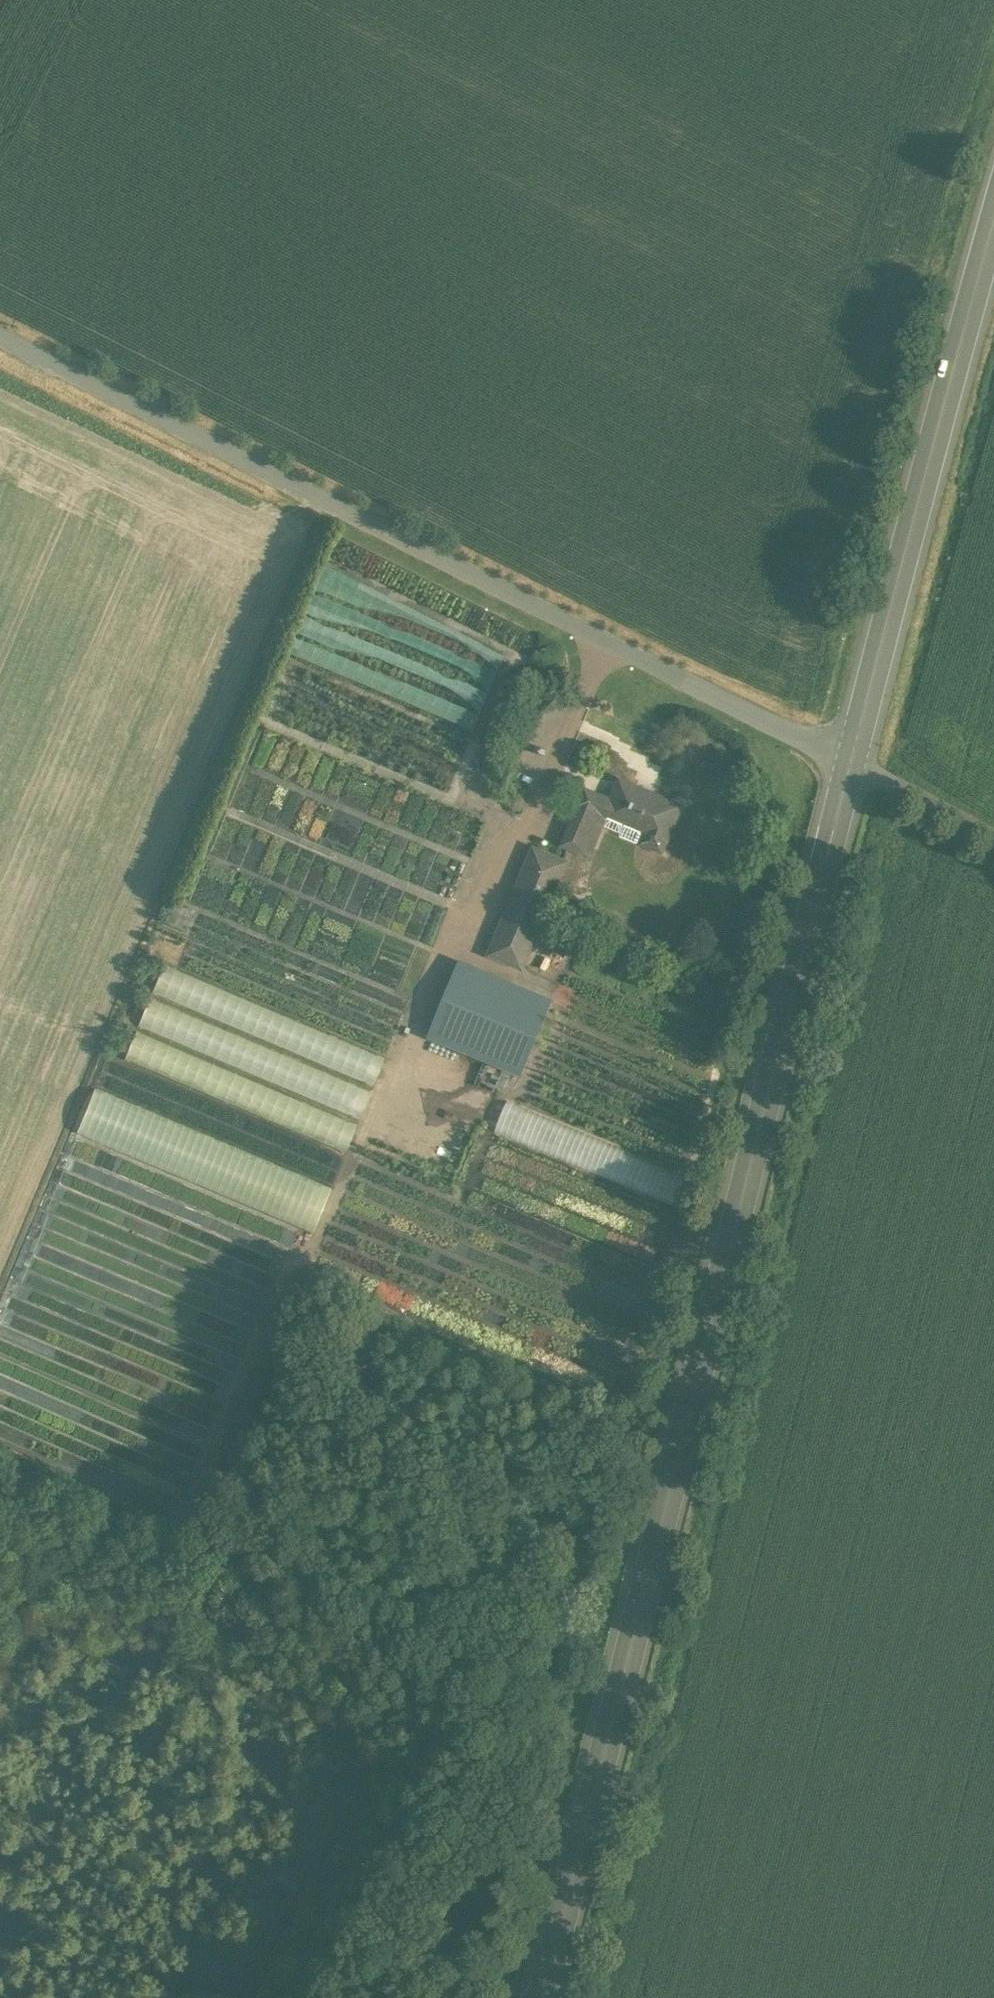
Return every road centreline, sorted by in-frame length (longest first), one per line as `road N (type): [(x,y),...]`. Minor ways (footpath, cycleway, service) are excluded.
road 1 (secondary): [(852,754),(540,1997)]
road 2 (unclassified): [(852,754),(0,336)]
road 3 (secondary): [(993,220),(852,754)]
road 4 (unclassified): [(993,835),(852,754)]

